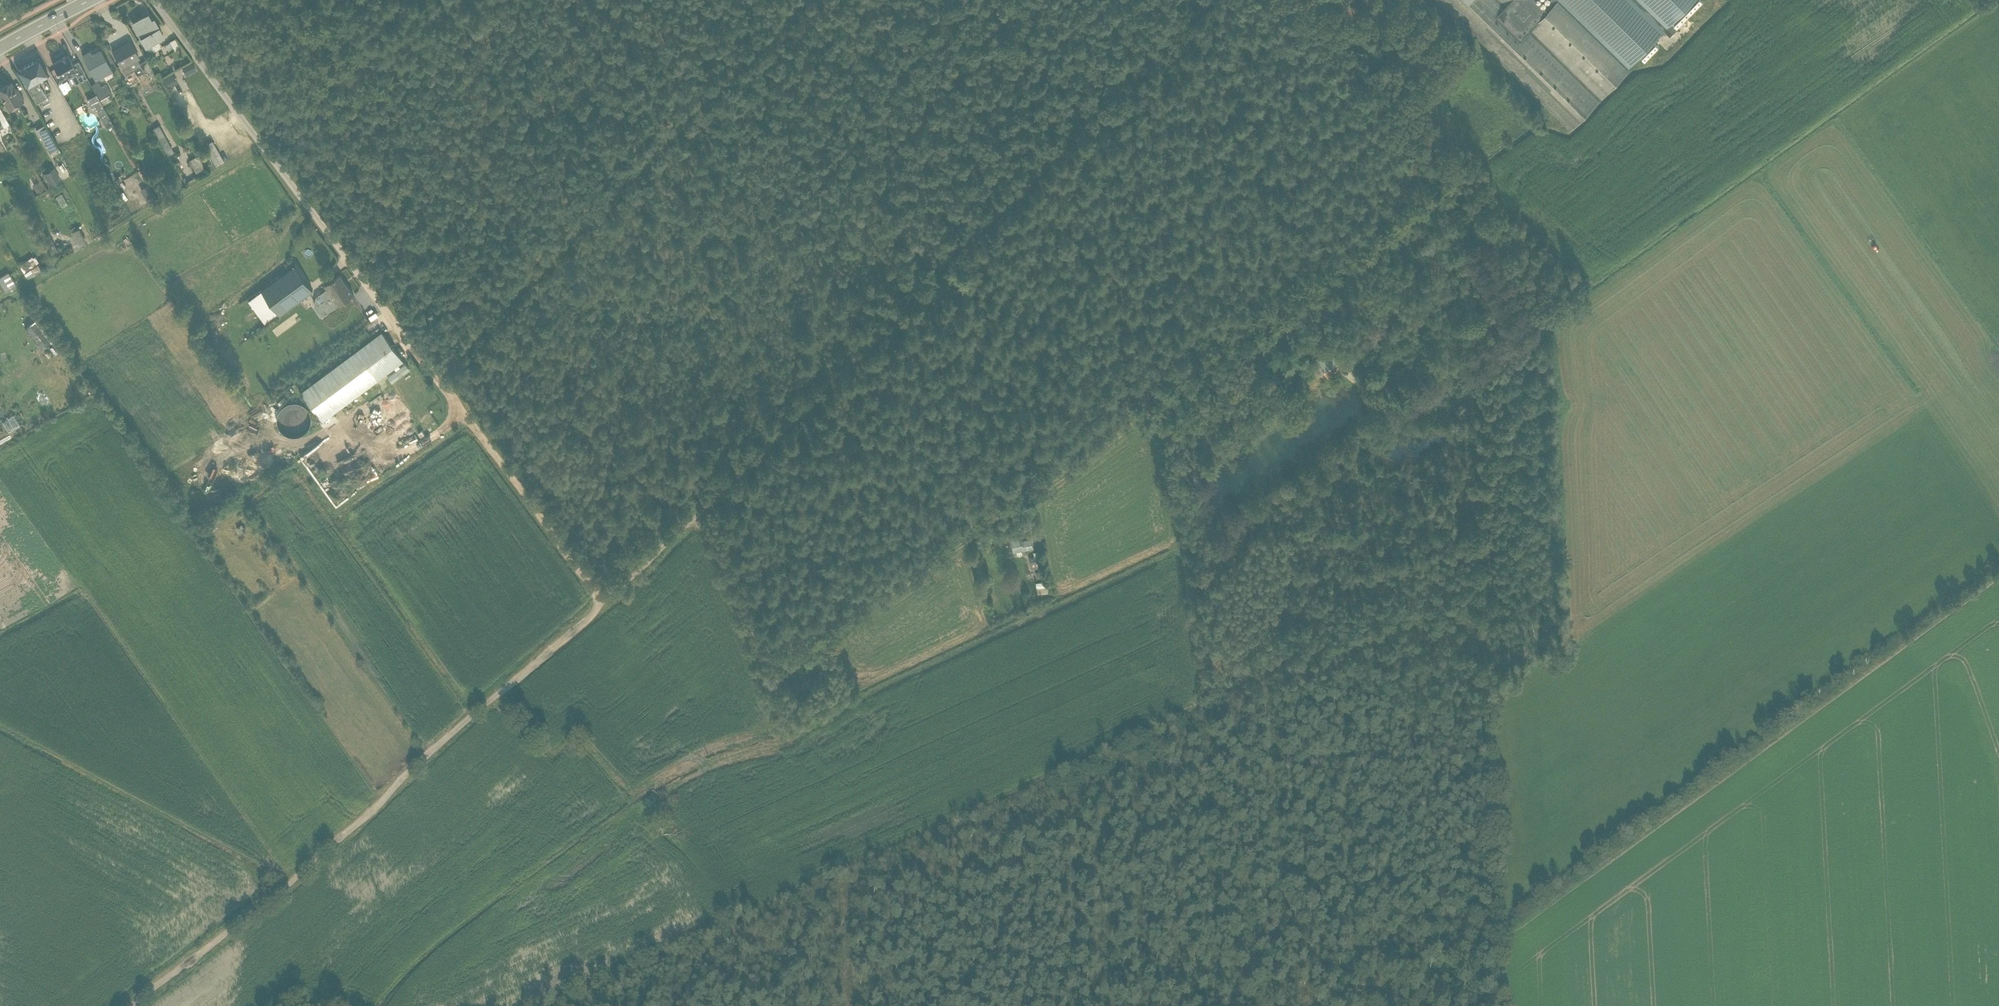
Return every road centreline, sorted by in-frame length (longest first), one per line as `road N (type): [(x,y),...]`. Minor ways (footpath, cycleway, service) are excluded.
road 1 (track): [(1062,475),(1457,184),(1446,155),(1284,0)]
road 2 (track): [(133,1005),(288,884),(602,602)]
road 3 (track): [(703,505),(753,643),(767,650),(837,634),(1062,475)]
road 4 (unclassified): [(154,0),(394,323)]
road 5 (track): [(602,602),(394,323)]
road 6 (track): [(602,602),(703,505)]

